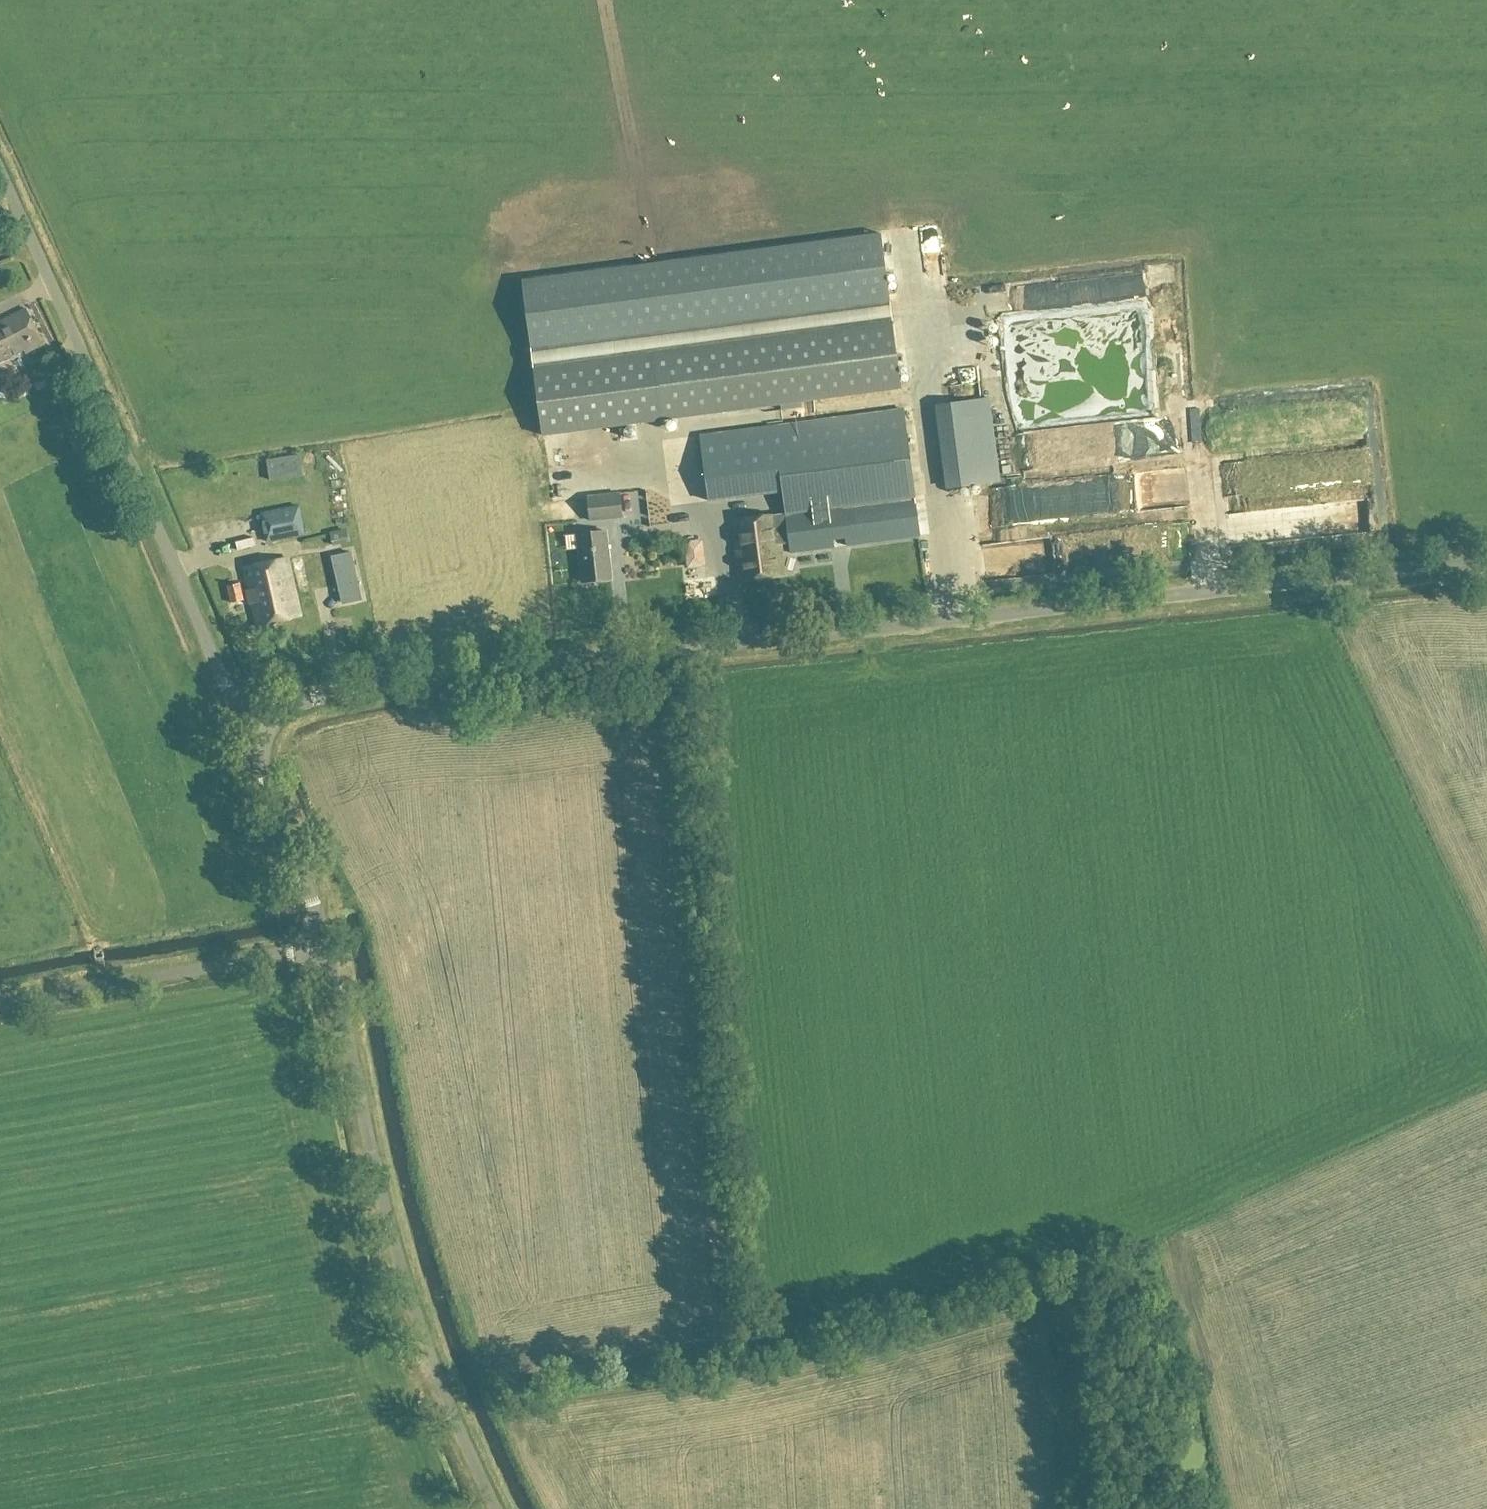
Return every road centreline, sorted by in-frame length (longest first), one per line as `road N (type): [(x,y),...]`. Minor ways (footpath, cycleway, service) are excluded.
road 1 (unclassified): [(242,721),(350,692),(590,659),(1486,562)]
road 2 (unclassified): [(242,721),(0,182)]
road 3 (unclassified): [(492,1508),(409,1297),(324,945)]
road 4 (unclassified): [(0,1003),(324,945)]
road 5 (unclassified): [(324,945),(242,721)]

